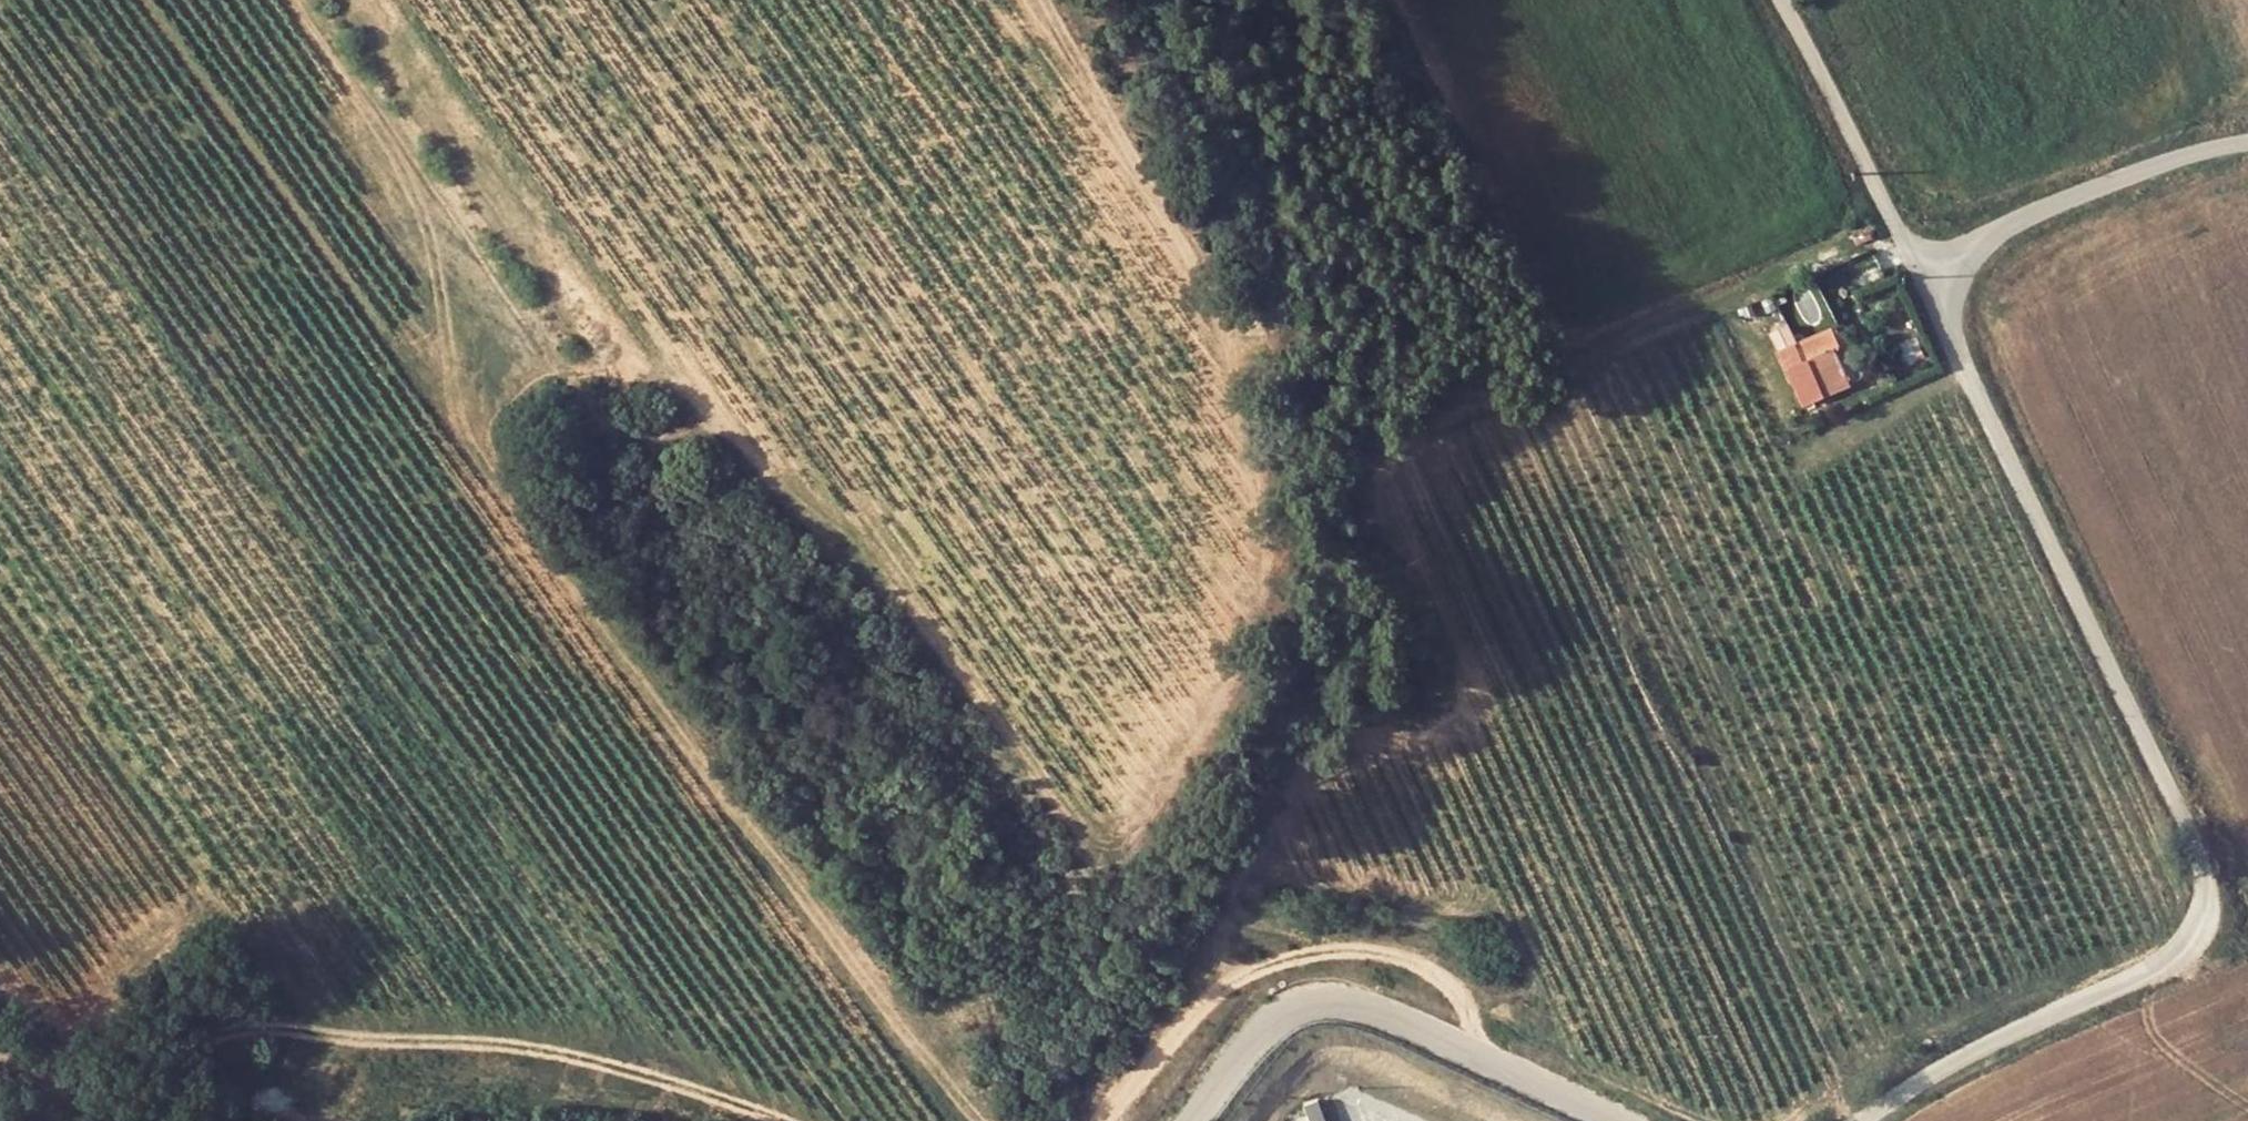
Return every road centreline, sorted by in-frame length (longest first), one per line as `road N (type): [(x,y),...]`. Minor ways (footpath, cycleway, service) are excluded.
road 1 (unclassified): [(1867,1120),(1889,1099),(2168,976),(2215,928),(2200,853),(1952,353)]
road 2 (unclassified): [(1209,1120),(1280,1032),(1328,1008),(1397,1025),(1606,1120)]
road 3 (unclassified): [(1977,249),(2072,199),(2220,146),(2247,144)]
road 4 (unclassified): [(1900,243),(1784,0)]
road 5 (unclassified): [(1952,353),(1900,243)]

